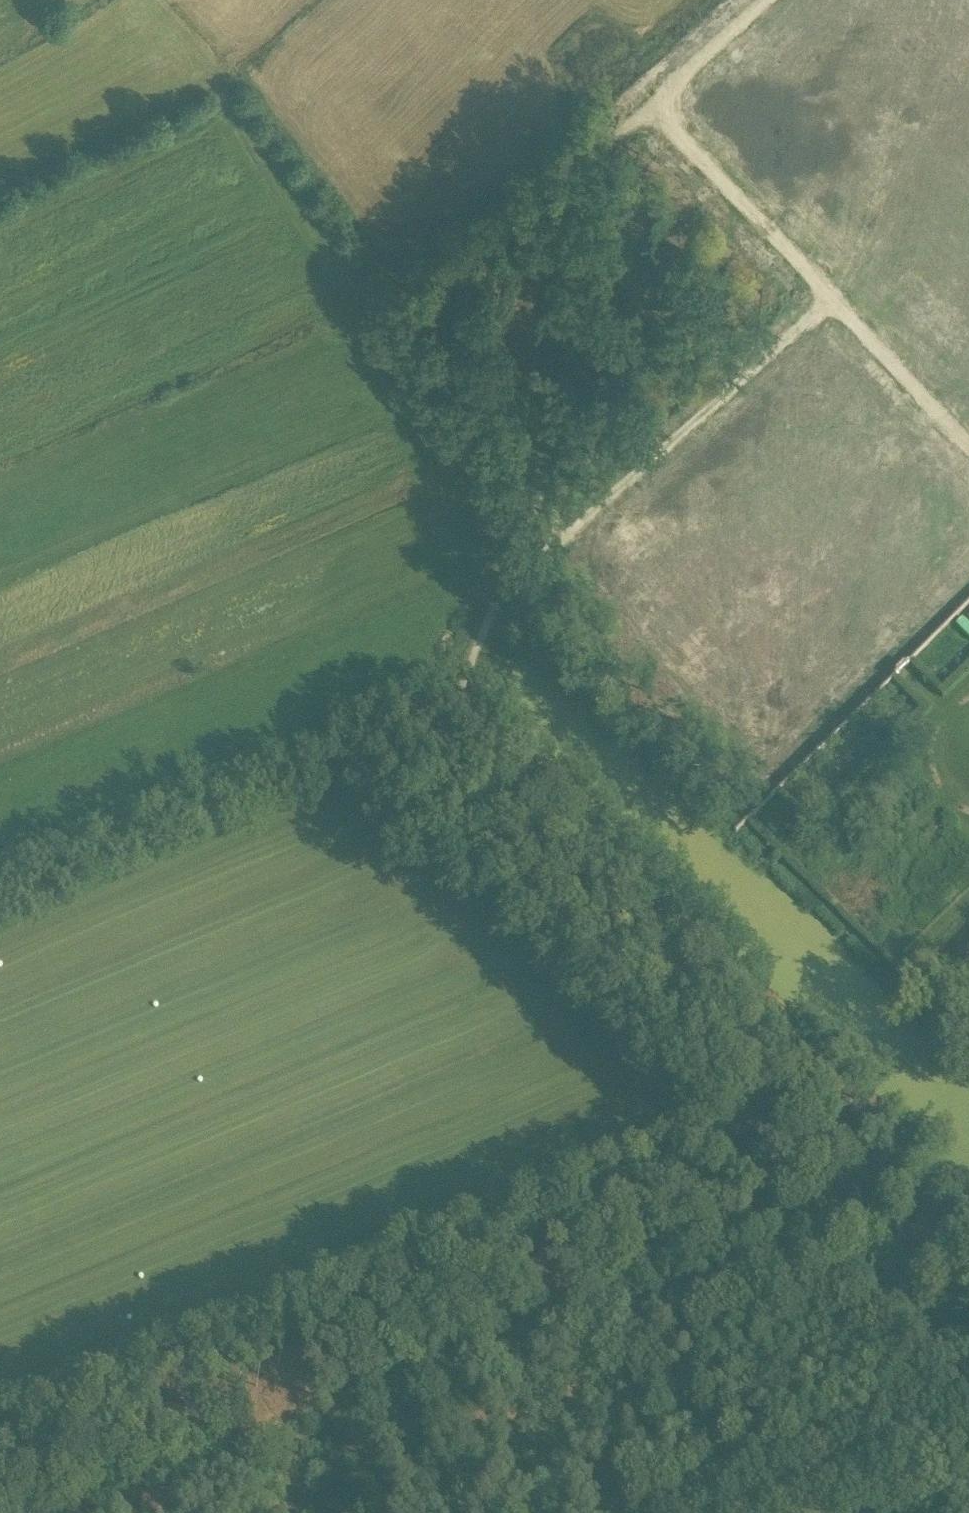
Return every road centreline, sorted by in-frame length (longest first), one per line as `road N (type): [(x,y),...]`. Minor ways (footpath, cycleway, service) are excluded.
road 1 (track): [(968,1434),(777,1512)]

